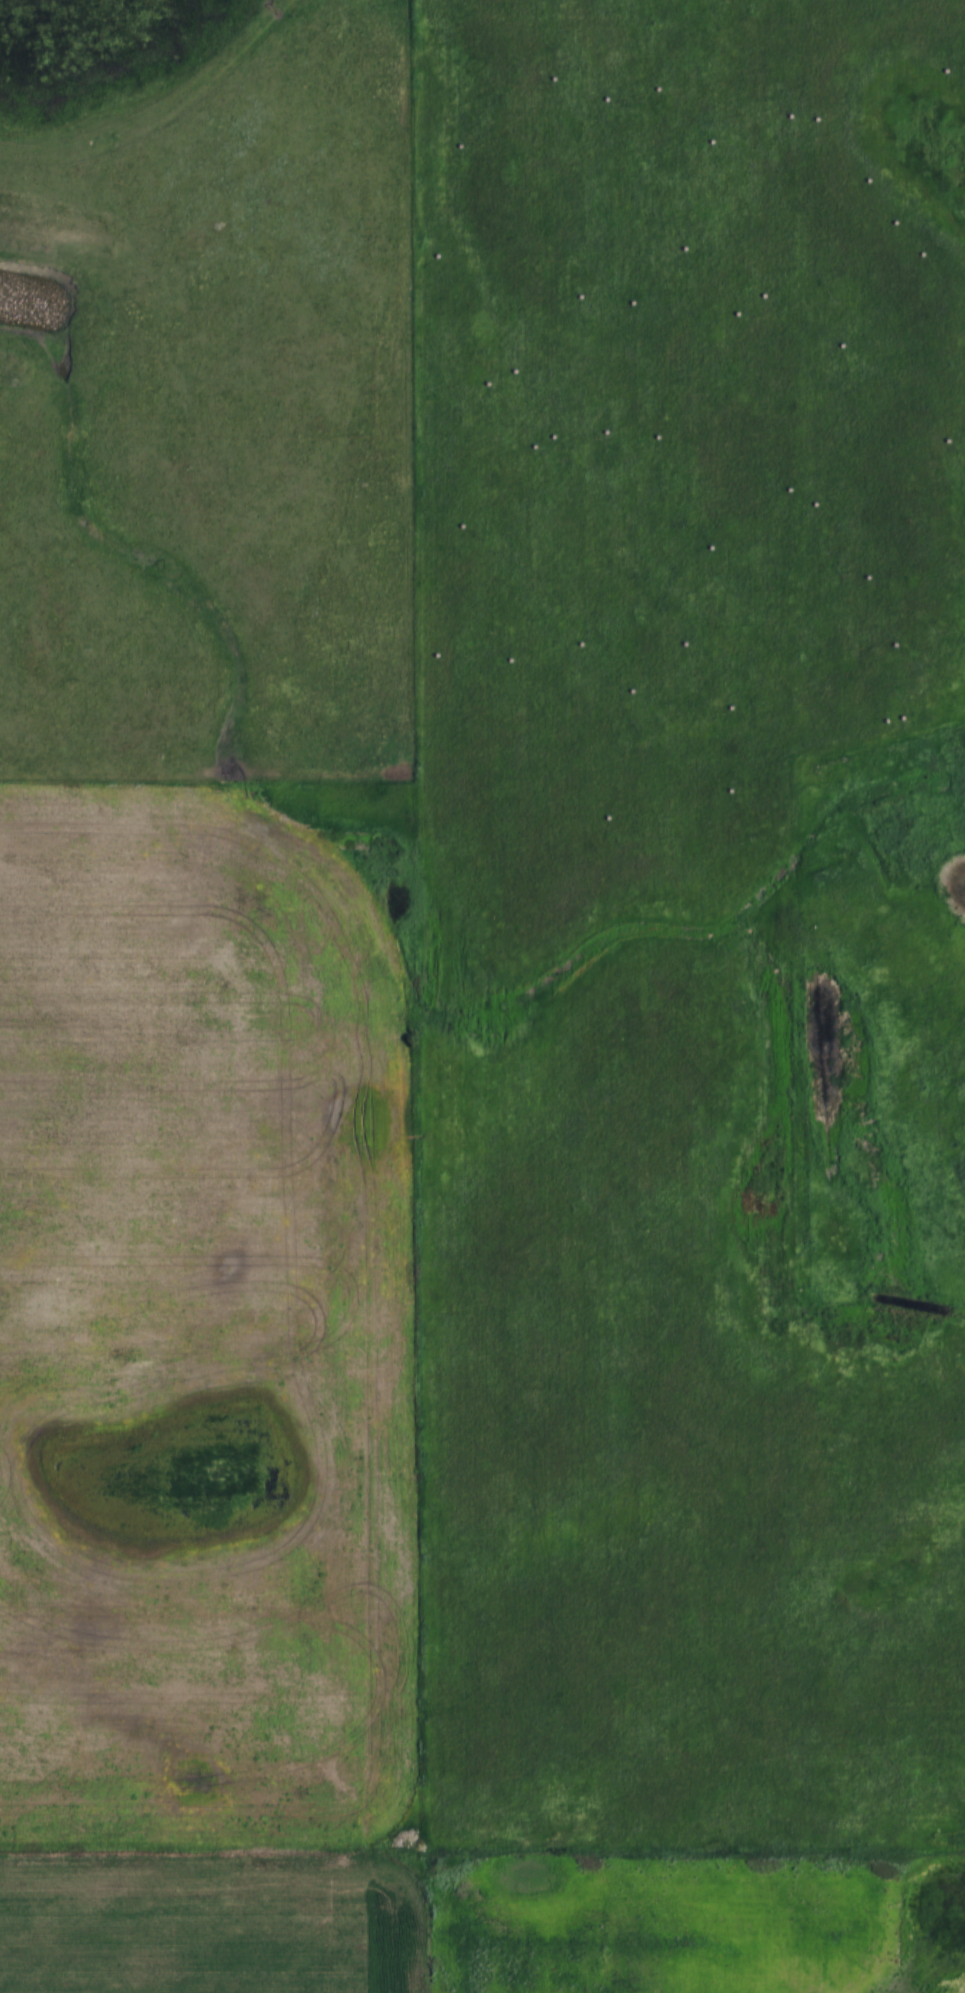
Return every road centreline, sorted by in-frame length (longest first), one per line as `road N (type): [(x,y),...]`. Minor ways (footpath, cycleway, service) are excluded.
road 1 (track): [(334,0),(210,122),(127,159),(37,159),(0,141)]

